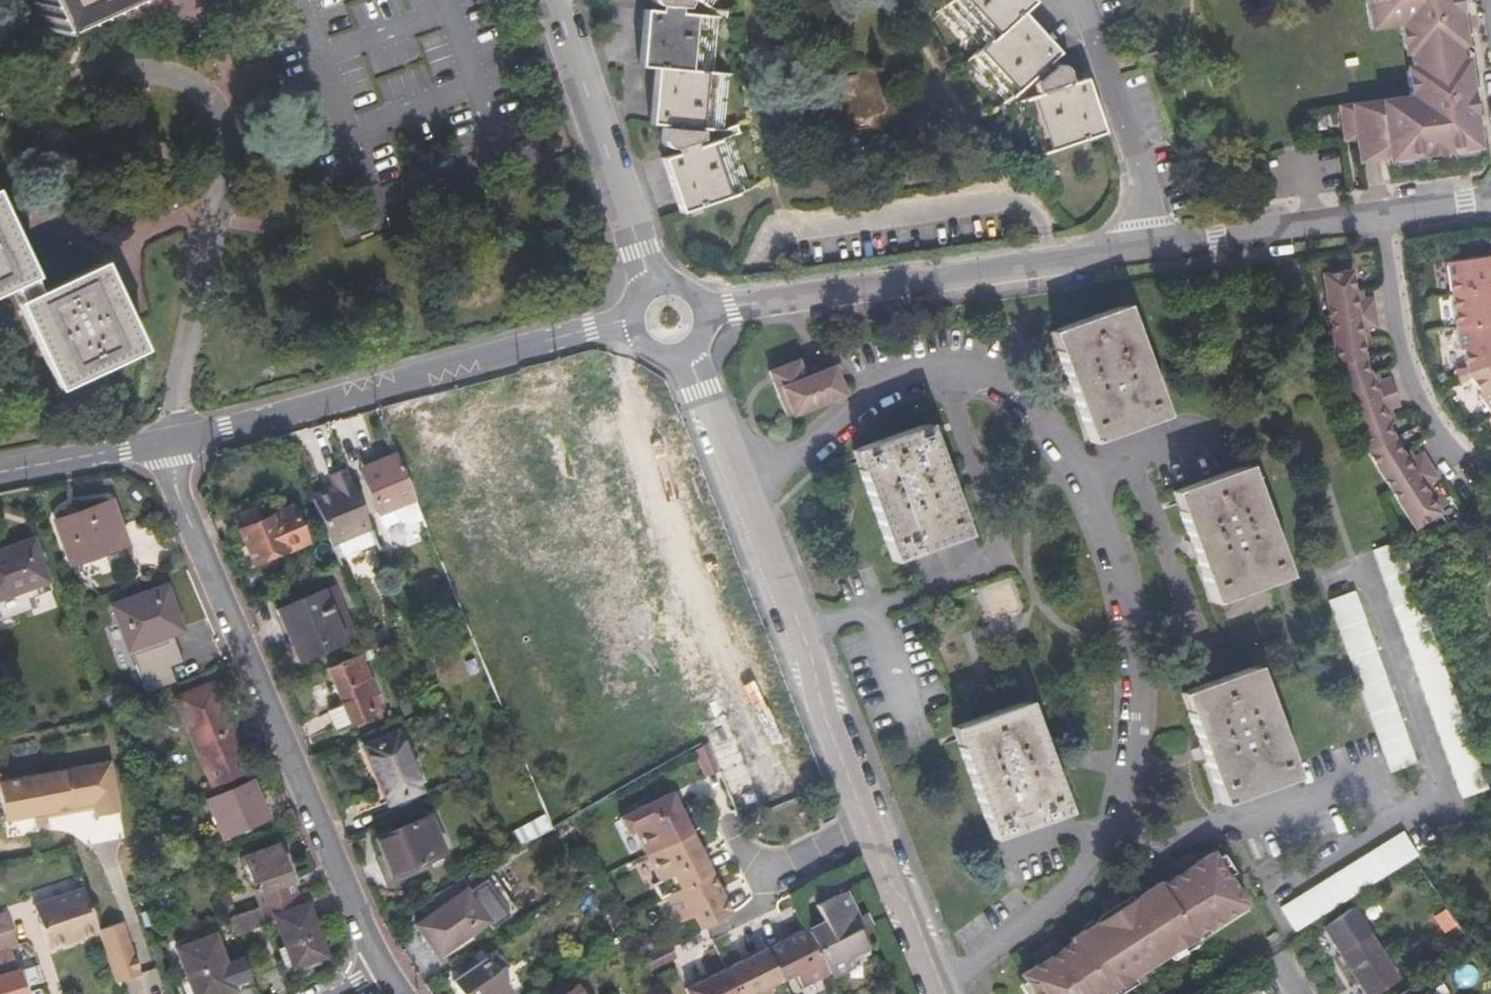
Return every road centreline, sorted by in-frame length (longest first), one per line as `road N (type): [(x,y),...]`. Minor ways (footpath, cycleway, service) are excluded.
road 1 (residential): [(1113,842),(1133,764),(1133,638),(1103,518),(1061,435),(1036,407),(982,374),(905,379),(791,465),(743,489)]
road 2 (residential): [(702,311),(1490,199)]
road 3 (residential): [(170,440),(188,516),(378,964)]
road 4 (residential): [(170,440),(632,318)]
road 5 (residential): [(743,489),(876,830)]
road 6 (residential): [(1113,842),(1178,839),(1358,784),(1379,784),(1397,811)]
road 7 (residential): [(558,0),(653,287)]
road 8 (residential): [(1397,811),(1442,793),(1363,560)]
road 9 (residential): [(957,993),(1060,909),(1113,842)]
road 10 (residential): [(876,830),(942,993)]
road 11 (residential): [(876,830),(775,875),(755,869),(730,835)]
road 12 (residential): [(0,472),(170,440)]
road 13 (residential): [(685,350),(743,489)]
road 14 (residential): [(1279,881),(1305,875),(1397,811)]

